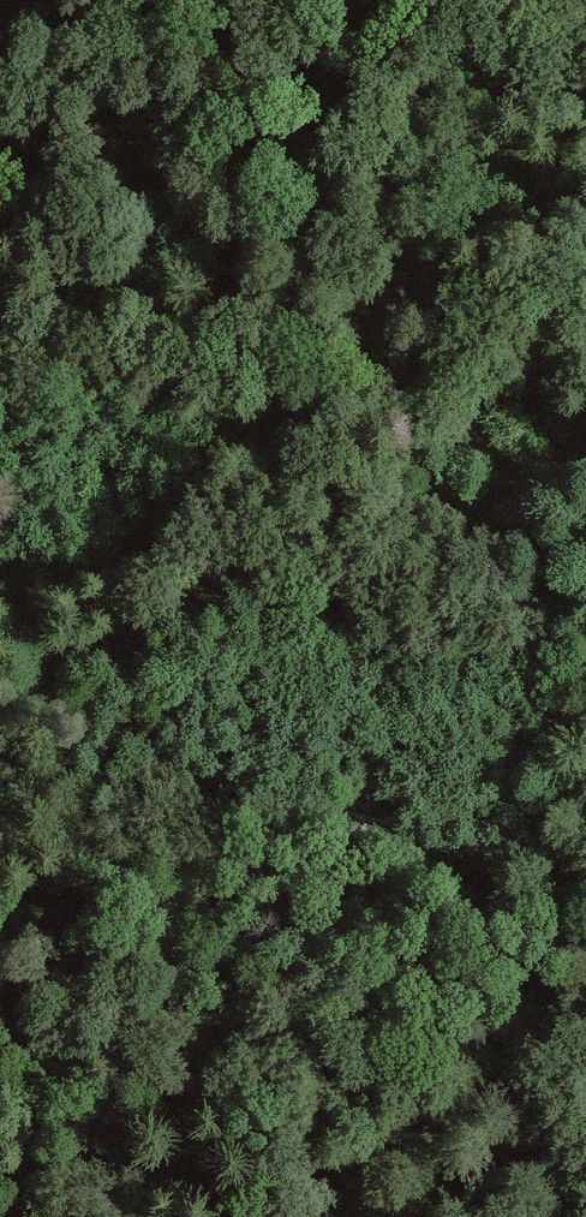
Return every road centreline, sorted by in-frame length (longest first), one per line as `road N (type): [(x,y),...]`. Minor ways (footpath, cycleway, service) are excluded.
road 1 (track): [(585,279),(506,368),(123,634),(45,669),(0,675)]
road 2 (track): [(0,681),(355,817),(496,848),(585,856)]
road 3 (track): [(0,1025),(16,1216)]

